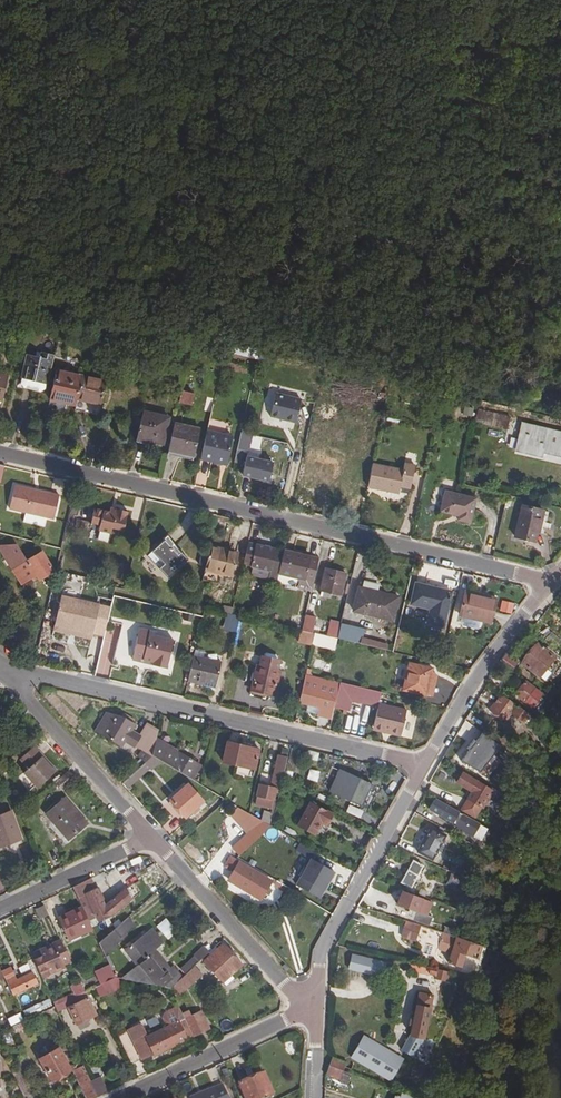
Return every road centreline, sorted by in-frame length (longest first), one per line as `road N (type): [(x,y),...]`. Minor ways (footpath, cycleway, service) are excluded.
road 1 (track): [(0,243),(114,259),(161,316),(245,324),(274,335),(429,331),(504,359),(544,325),(560,293)]
road 2 (residential): [(0,453),(552,583)]
road 3 (residential): [(0,667),(422,765)]
road 4 (track): [(560,218),(488,188),(437,194),(419,167),(429,49)]
road 5 (residential): [(316,1008),(322,949),(422,765)]
road 6 (residential): [(151,837),(316,1008)]
road 7 (residential): [(0,671),(151,837)]
road 8 (residential): [(422,765),(552,583)]
road 9 (residential): [(316,1008),(124,1097)]
road 10 (residential): [(151,837),(0,909)]

